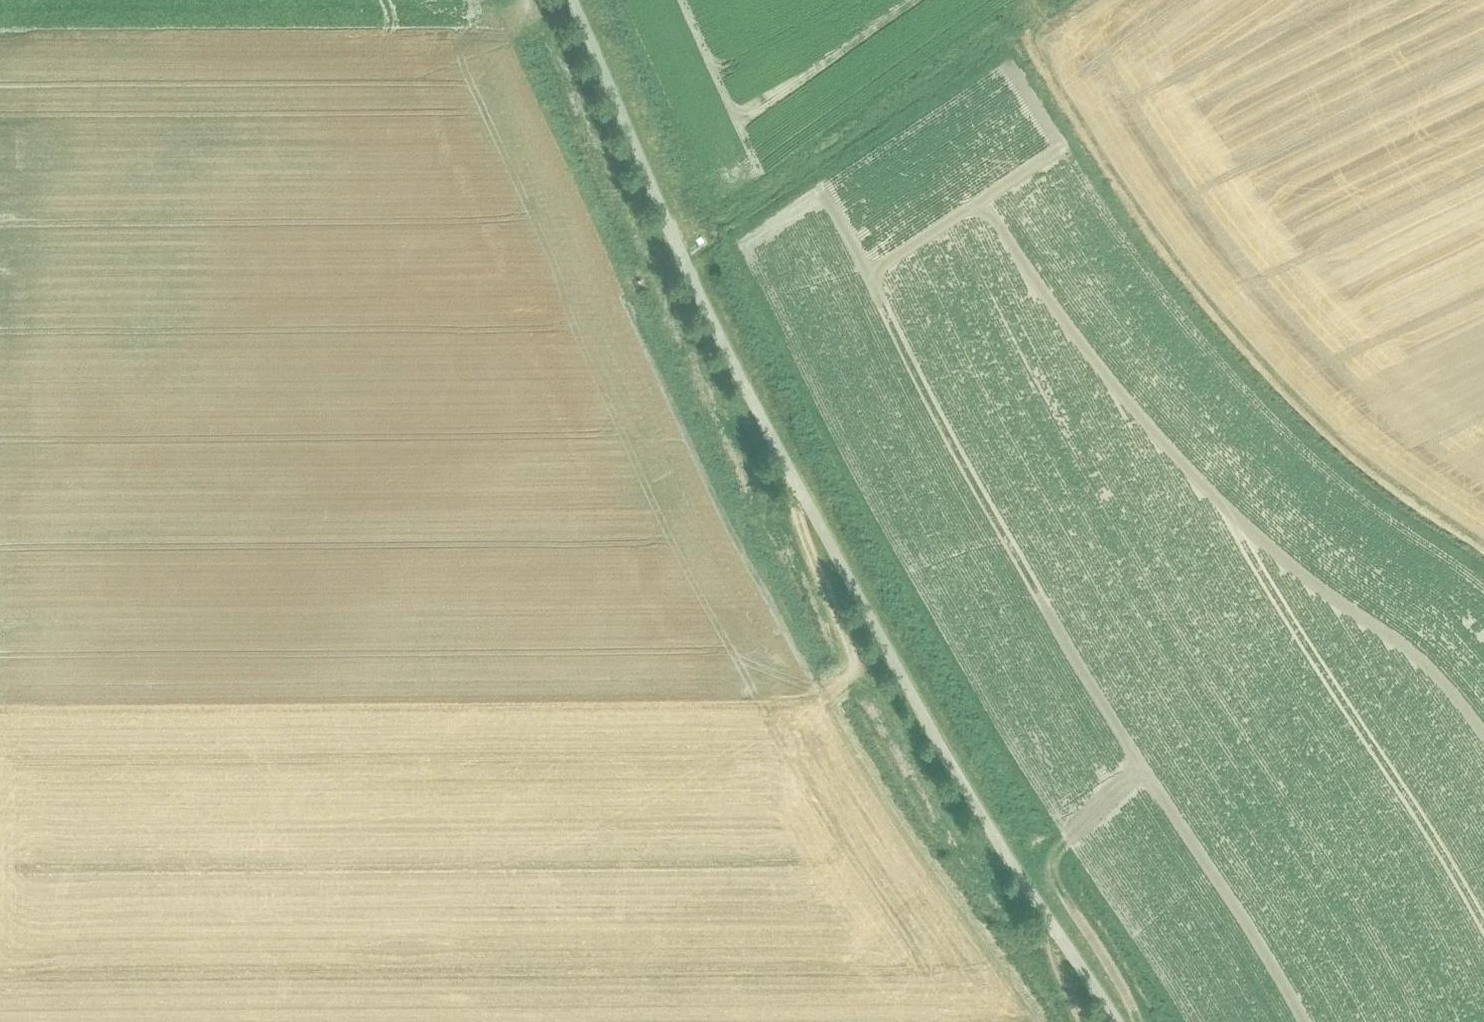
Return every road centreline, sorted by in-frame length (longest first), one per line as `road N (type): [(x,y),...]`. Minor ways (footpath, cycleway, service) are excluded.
road 1 (unclassified): [(1117,1021),(919,708),(771,440),(631,149),(571,0)]

